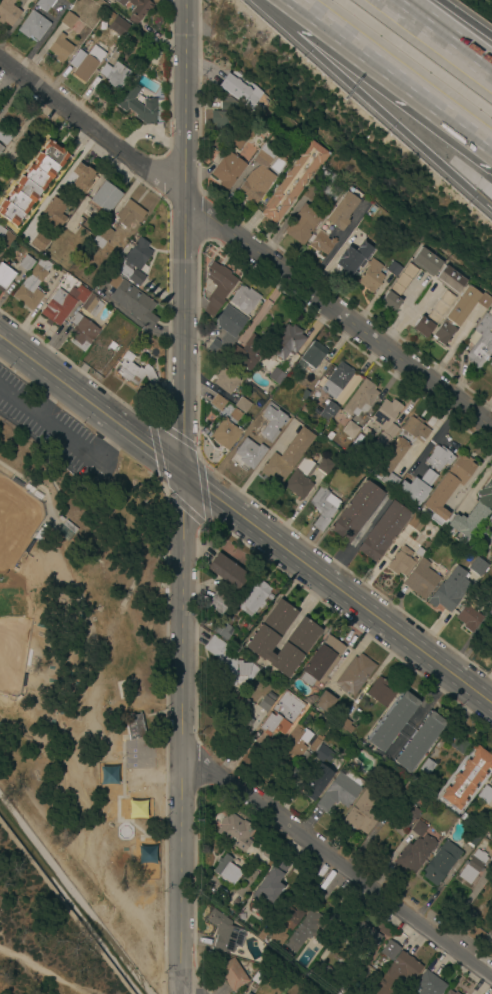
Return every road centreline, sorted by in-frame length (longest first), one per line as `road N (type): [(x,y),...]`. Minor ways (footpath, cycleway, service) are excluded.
road 1 (residential): [(491,429),(0,57)]
road 2 (secondary): [(0,336),(491,705)]
road 3 (residential): [(185,993),(184,475)]
road 4 (tertiary): [(184,475),(189,0)]
road 5 (residential): [(491,978),(221,773),(183,768)]
road 6 (motorway): [(275,0),(491,208)]
road 7 (motorway): [(290,0),(491,149)]
road 8 (motorway): [(491,74),(391,0)]

